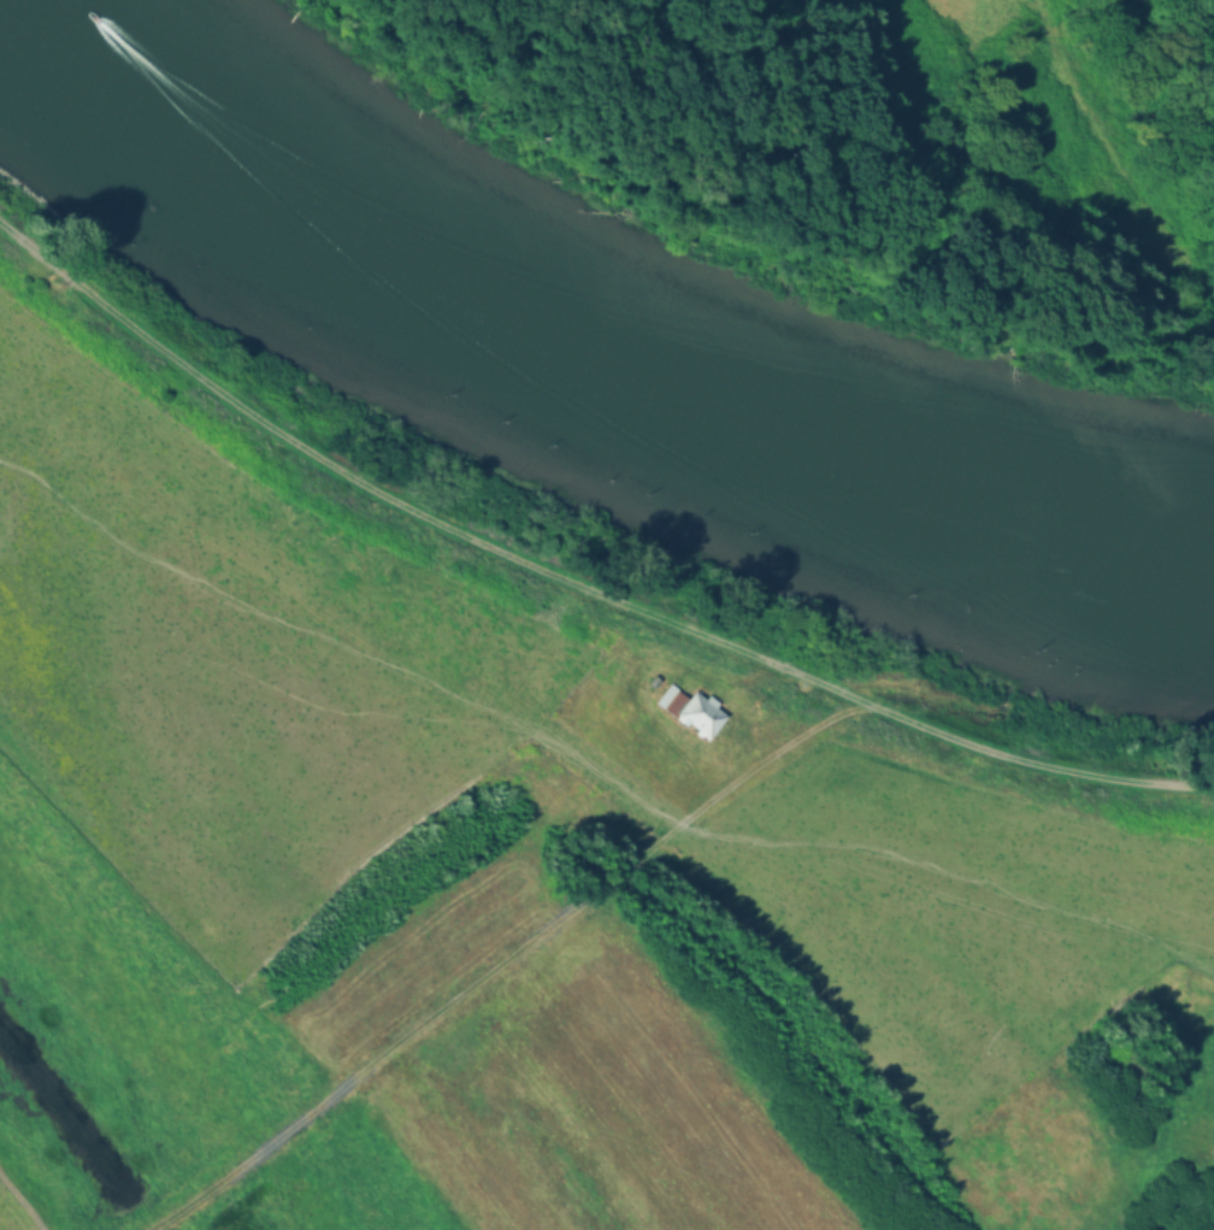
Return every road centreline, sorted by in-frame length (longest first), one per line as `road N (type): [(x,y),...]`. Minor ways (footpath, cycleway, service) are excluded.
road 1 (track): [(1213,786),(994,758),(467,540),(270,430),(0,221)]
road 2 (track): [(877,707),(813,726),(139,1229)]

